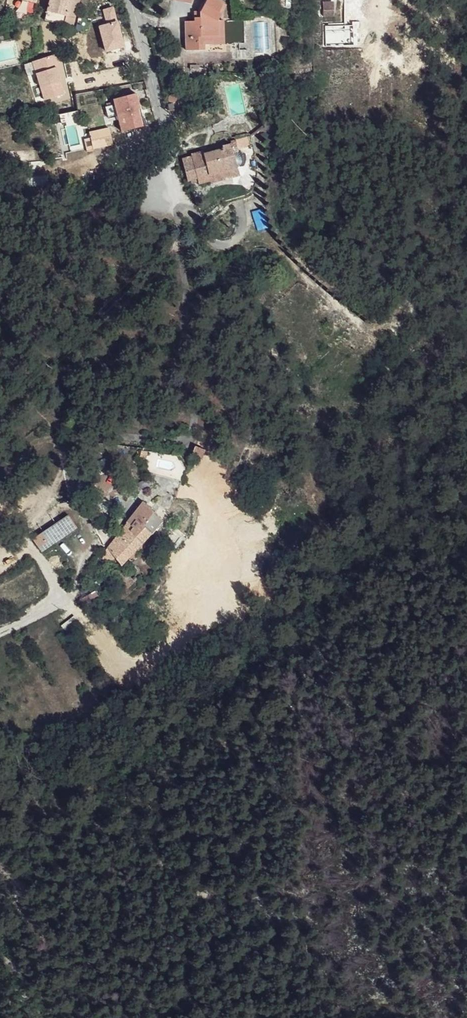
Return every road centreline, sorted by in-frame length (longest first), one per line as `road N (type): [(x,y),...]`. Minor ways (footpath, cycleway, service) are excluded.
road 1 (residential): [(131,0),(167,121)]

